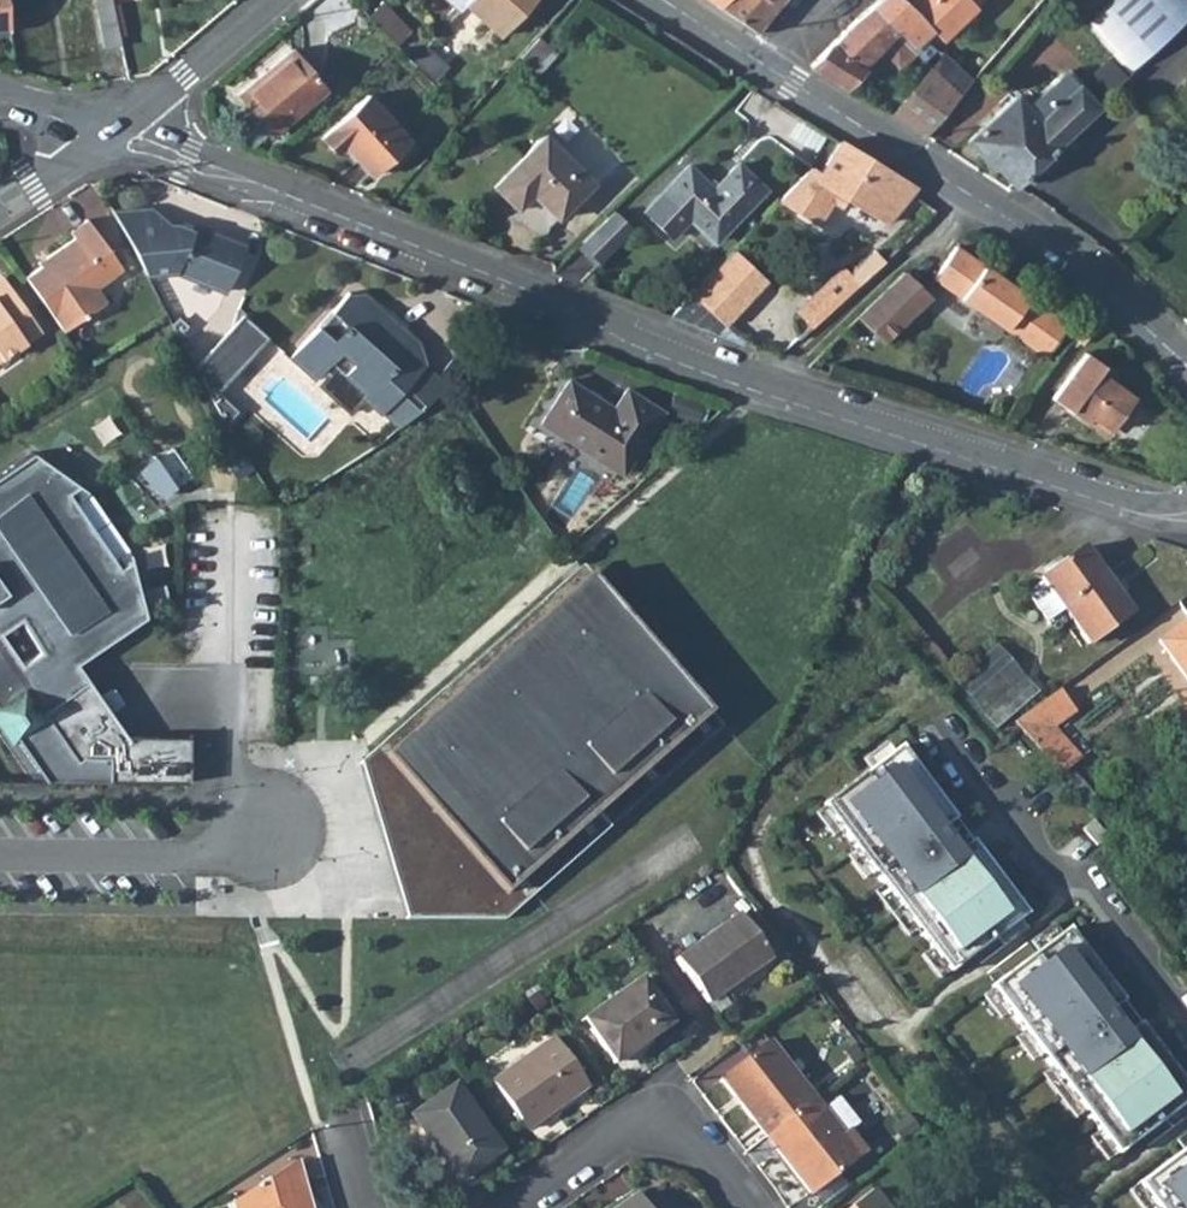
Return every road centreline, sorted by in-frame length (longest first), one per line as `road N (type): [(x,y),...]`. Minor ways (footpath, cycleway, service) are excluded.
road 1 (residential): [(1173,511),(770,385),(116,126)]
road 2 (tertiary): [(1186,363),(1105,286),(771,69)]
road 3 (residential): [(505,1207),(615,1137),(660,1136),(713,1153),(747,1207)]
road 4 (residential): [(0,856),(215,859),(282,843)]
road 5 (track): [(770,385),(970,193)]
road 6 (residential): [(269,0),(116,126)]
road 7 (residential): [(116,126),(0,205)]
road 8 (tertiary): [(771,69),(670,0)]
road 9 (residential): [(0,95),(116,126)]

